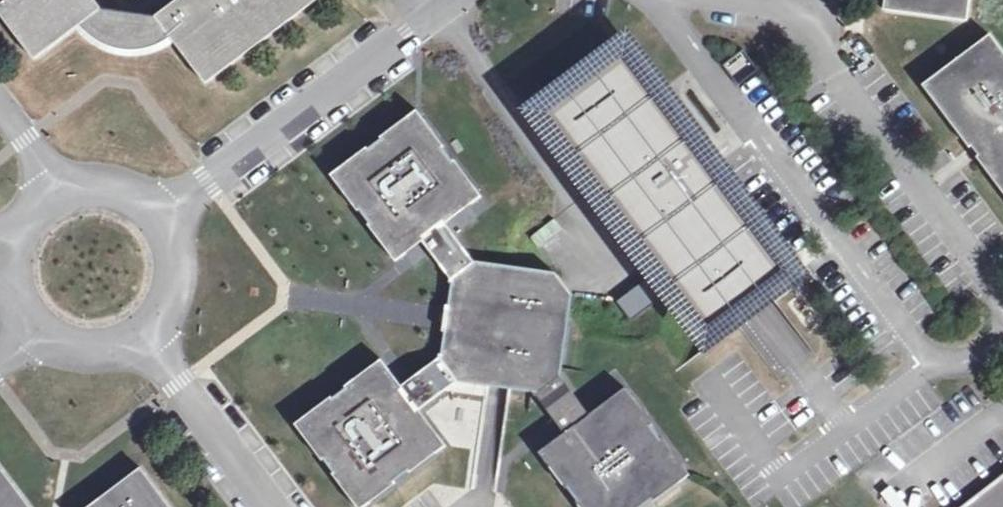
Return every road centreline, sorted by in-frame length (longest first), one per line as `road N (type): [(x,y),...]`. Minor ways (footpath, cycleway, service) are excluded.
road 1 (residential): [(442,16),(155,226)]
road 2 (residential): [(1002,285),(793,2)]
road 3 (residential): [(273,506),(138,325)]
road 4 (residential): [(67,199),(0,100)]

